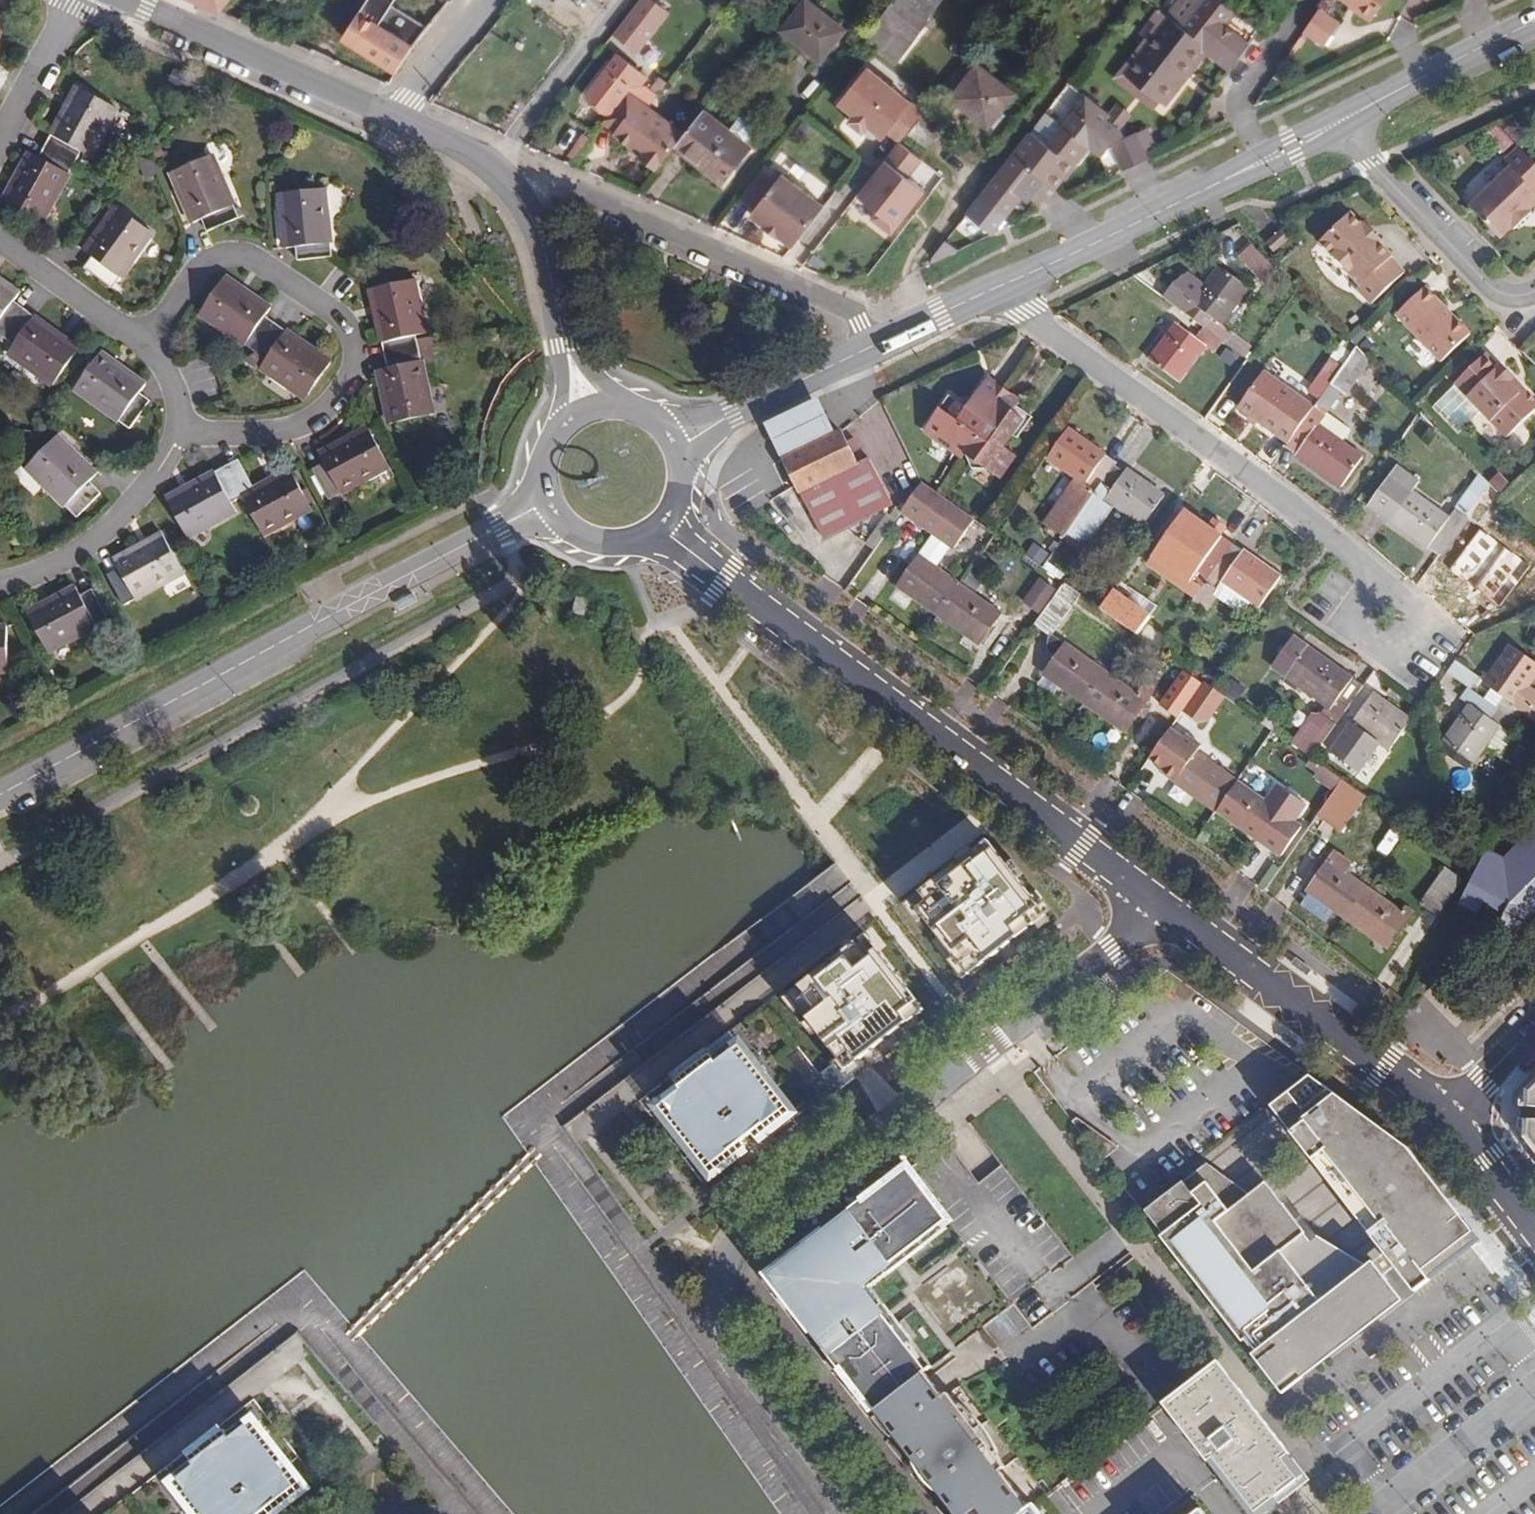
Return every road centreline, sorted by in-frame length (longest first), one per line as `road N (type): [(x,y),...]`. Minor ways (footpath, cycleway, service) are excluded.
road 1 (tertiary): [(0,797),(544,507)]
road 2 (tertiary): [(1149,893),(651,537)]
road 3 (unclassified): [(1149,893),(1017,1022),(746,1233),(726,1277)]
road 4 (residential): [(181,437),(303,434),(337,410),(357,377),(357,348),(340,322),(252,262),(227,258),(205,269),(147,352)]
road 5 (residential): [(993,294),(1367,564),(1389,617)]
road 6 (residential): [(871,346),(851,307),(564,179),(497,171)]
road 7 (tertiary): [(1448,1115),(1149,893)]
road 8 (tertiary): [(1268,159),(993,294)]
road 9 (tertiary): [(395,117),(119,0)]
road 10 (residential): [(726,1277),(729,1332),(869,1513)]
road 11 (residential): [(1334,126),(1516,304),(1534,285)]
road 12 (tertiary): [(497,171),(533,229),(565,347),(565,418)]
road 13 (residential): [(0,592),(82,554),(139,505),(181,437)]
road 14 (tertiary): [(1534,23),(1334,126)]
road 15 (tertiary): [(871,346),(674,437)]
road 16 (residential): [(1371,1513),(1534,1384)]
road 17 (residential): [(1268,159),(1242,105),(1310,0)]
road 18 (residential): [(147,352),(0,244)]
road 19 (residential): [(76,0),(0,137)]
road 20 (residential): [(395,117),(488,0)]
road 21 (tertiary): [(1534,1231),(1448,1115)]
road 22 (tertiary): [(993,294),(871,346)]
road 23 (tertiary): [(544,507),(559,527),(603,548),(651,537)]
road 24 (tertiary): [(674,437),(657,418),(611,402),(565,418)]
road 25 (residential): [(1448,1115),(1534,1028)]

